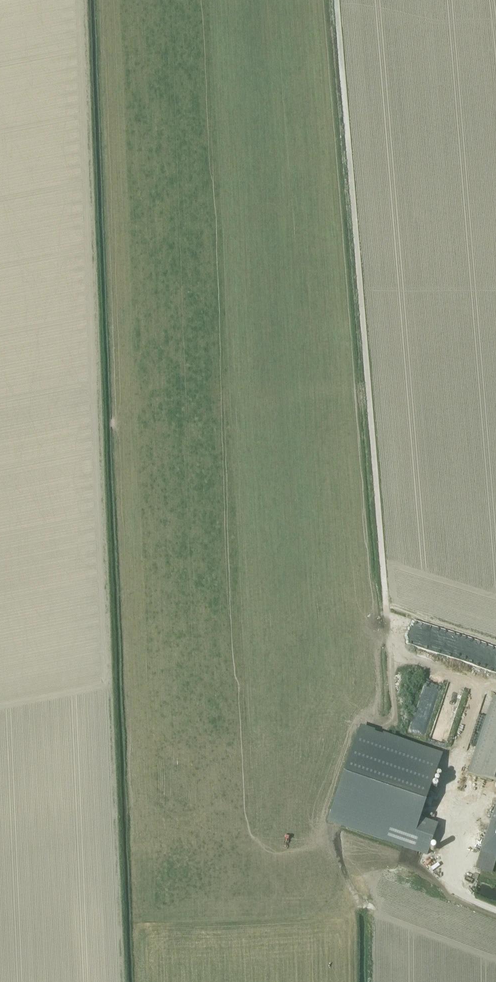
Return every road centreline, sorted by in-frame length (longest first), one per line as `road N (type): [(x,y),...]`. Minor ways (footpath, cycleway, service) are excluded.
road 1 (track): [(391,648),(337,0)]

